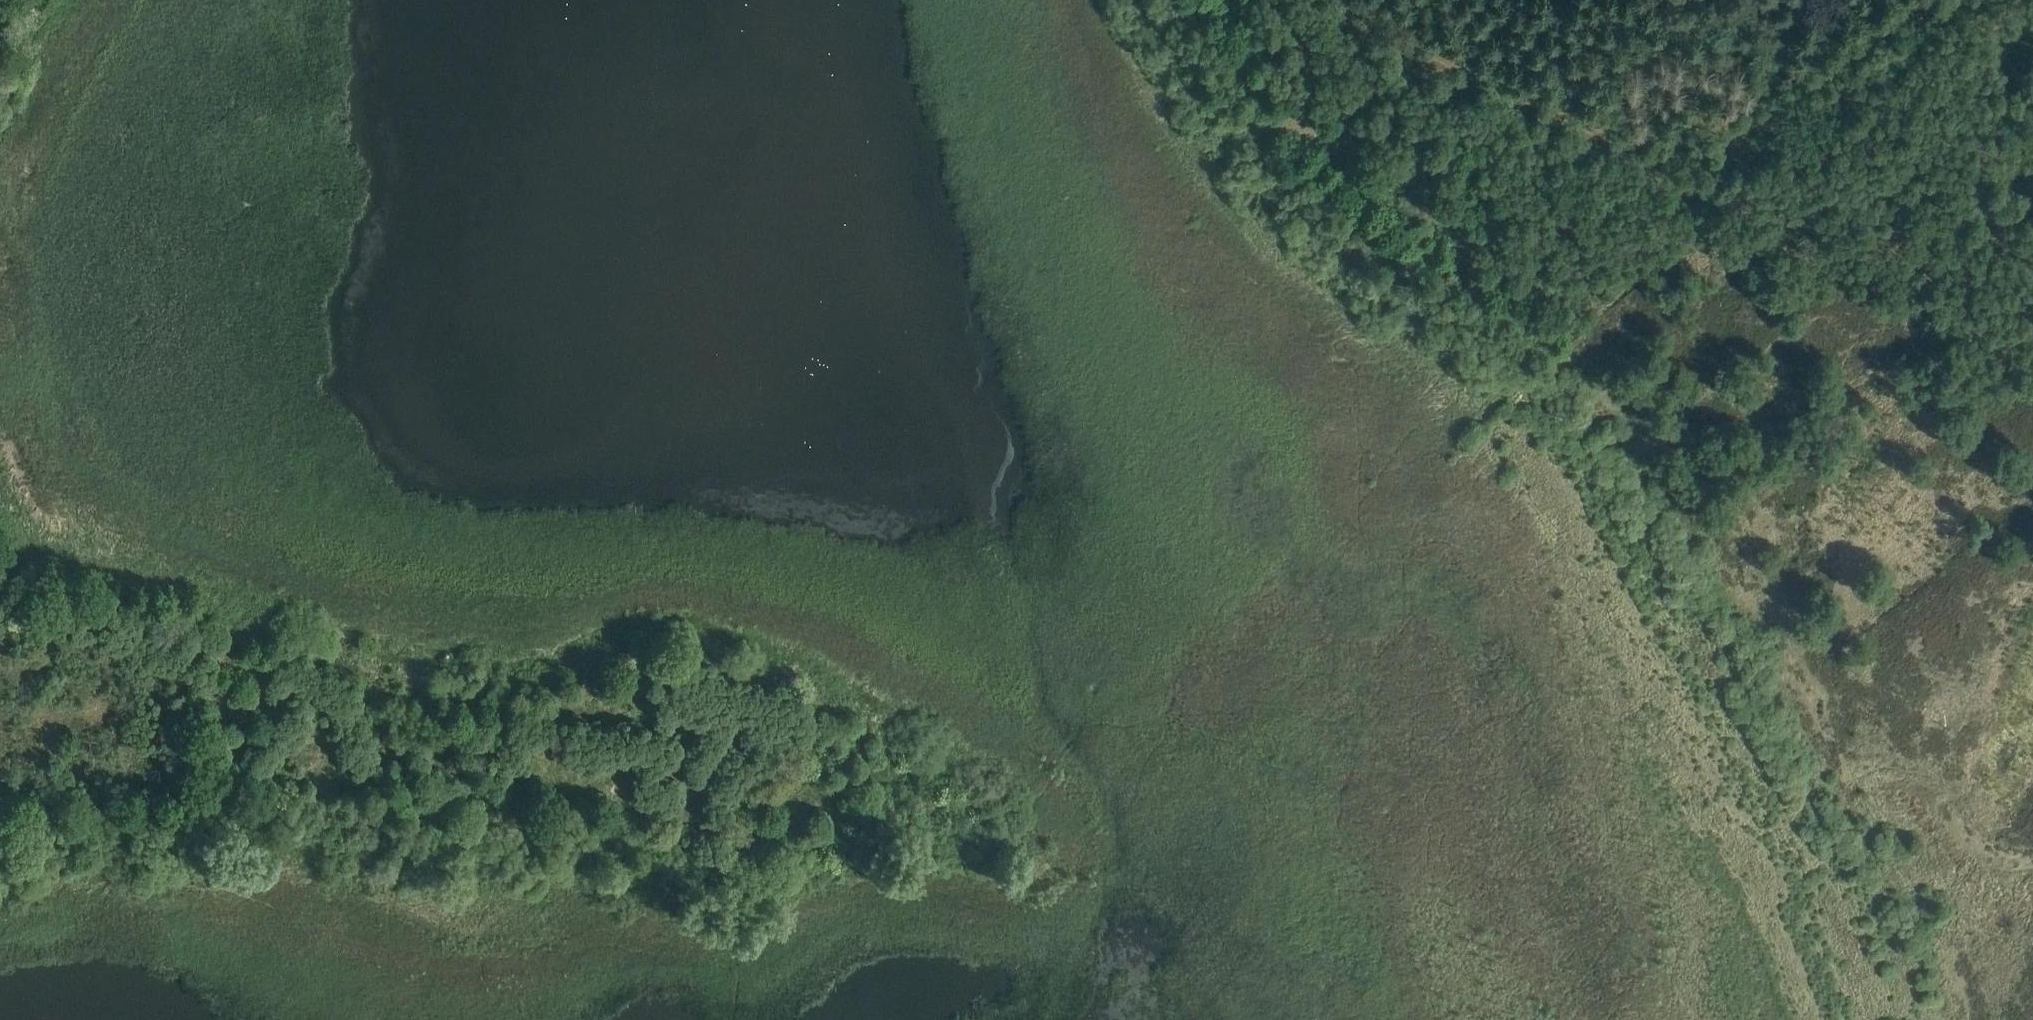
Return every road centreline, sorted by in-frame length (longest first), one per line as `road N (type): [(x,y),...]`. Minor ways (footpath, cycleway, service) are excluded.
road 1 (track): [(1737,154),(1720,167),(1614,146),(1354,0)]
road 2 (track): [(1809,0),(1737,154),(1916,0)]

